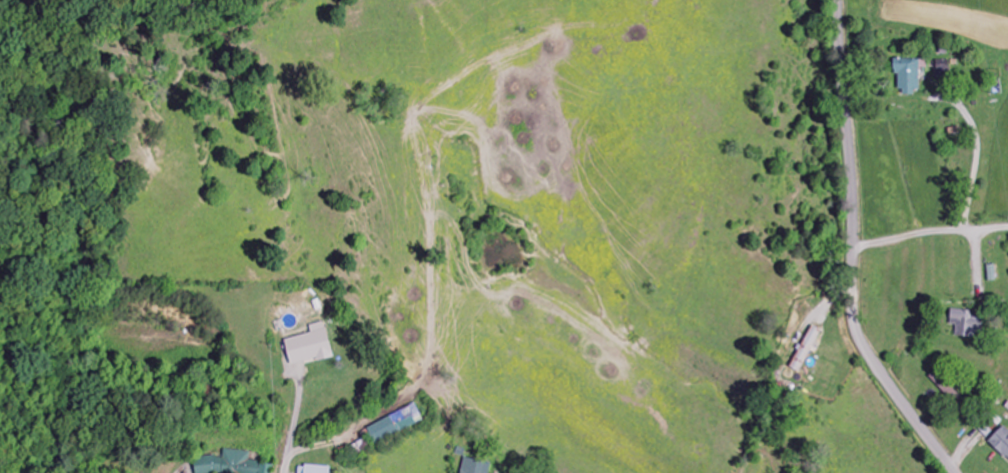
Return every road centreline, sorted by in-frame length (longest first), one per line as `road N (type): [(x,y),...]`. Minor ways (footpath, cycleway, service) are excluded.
road 1 (residential): [(953,472),(856,326),(838,0)]

